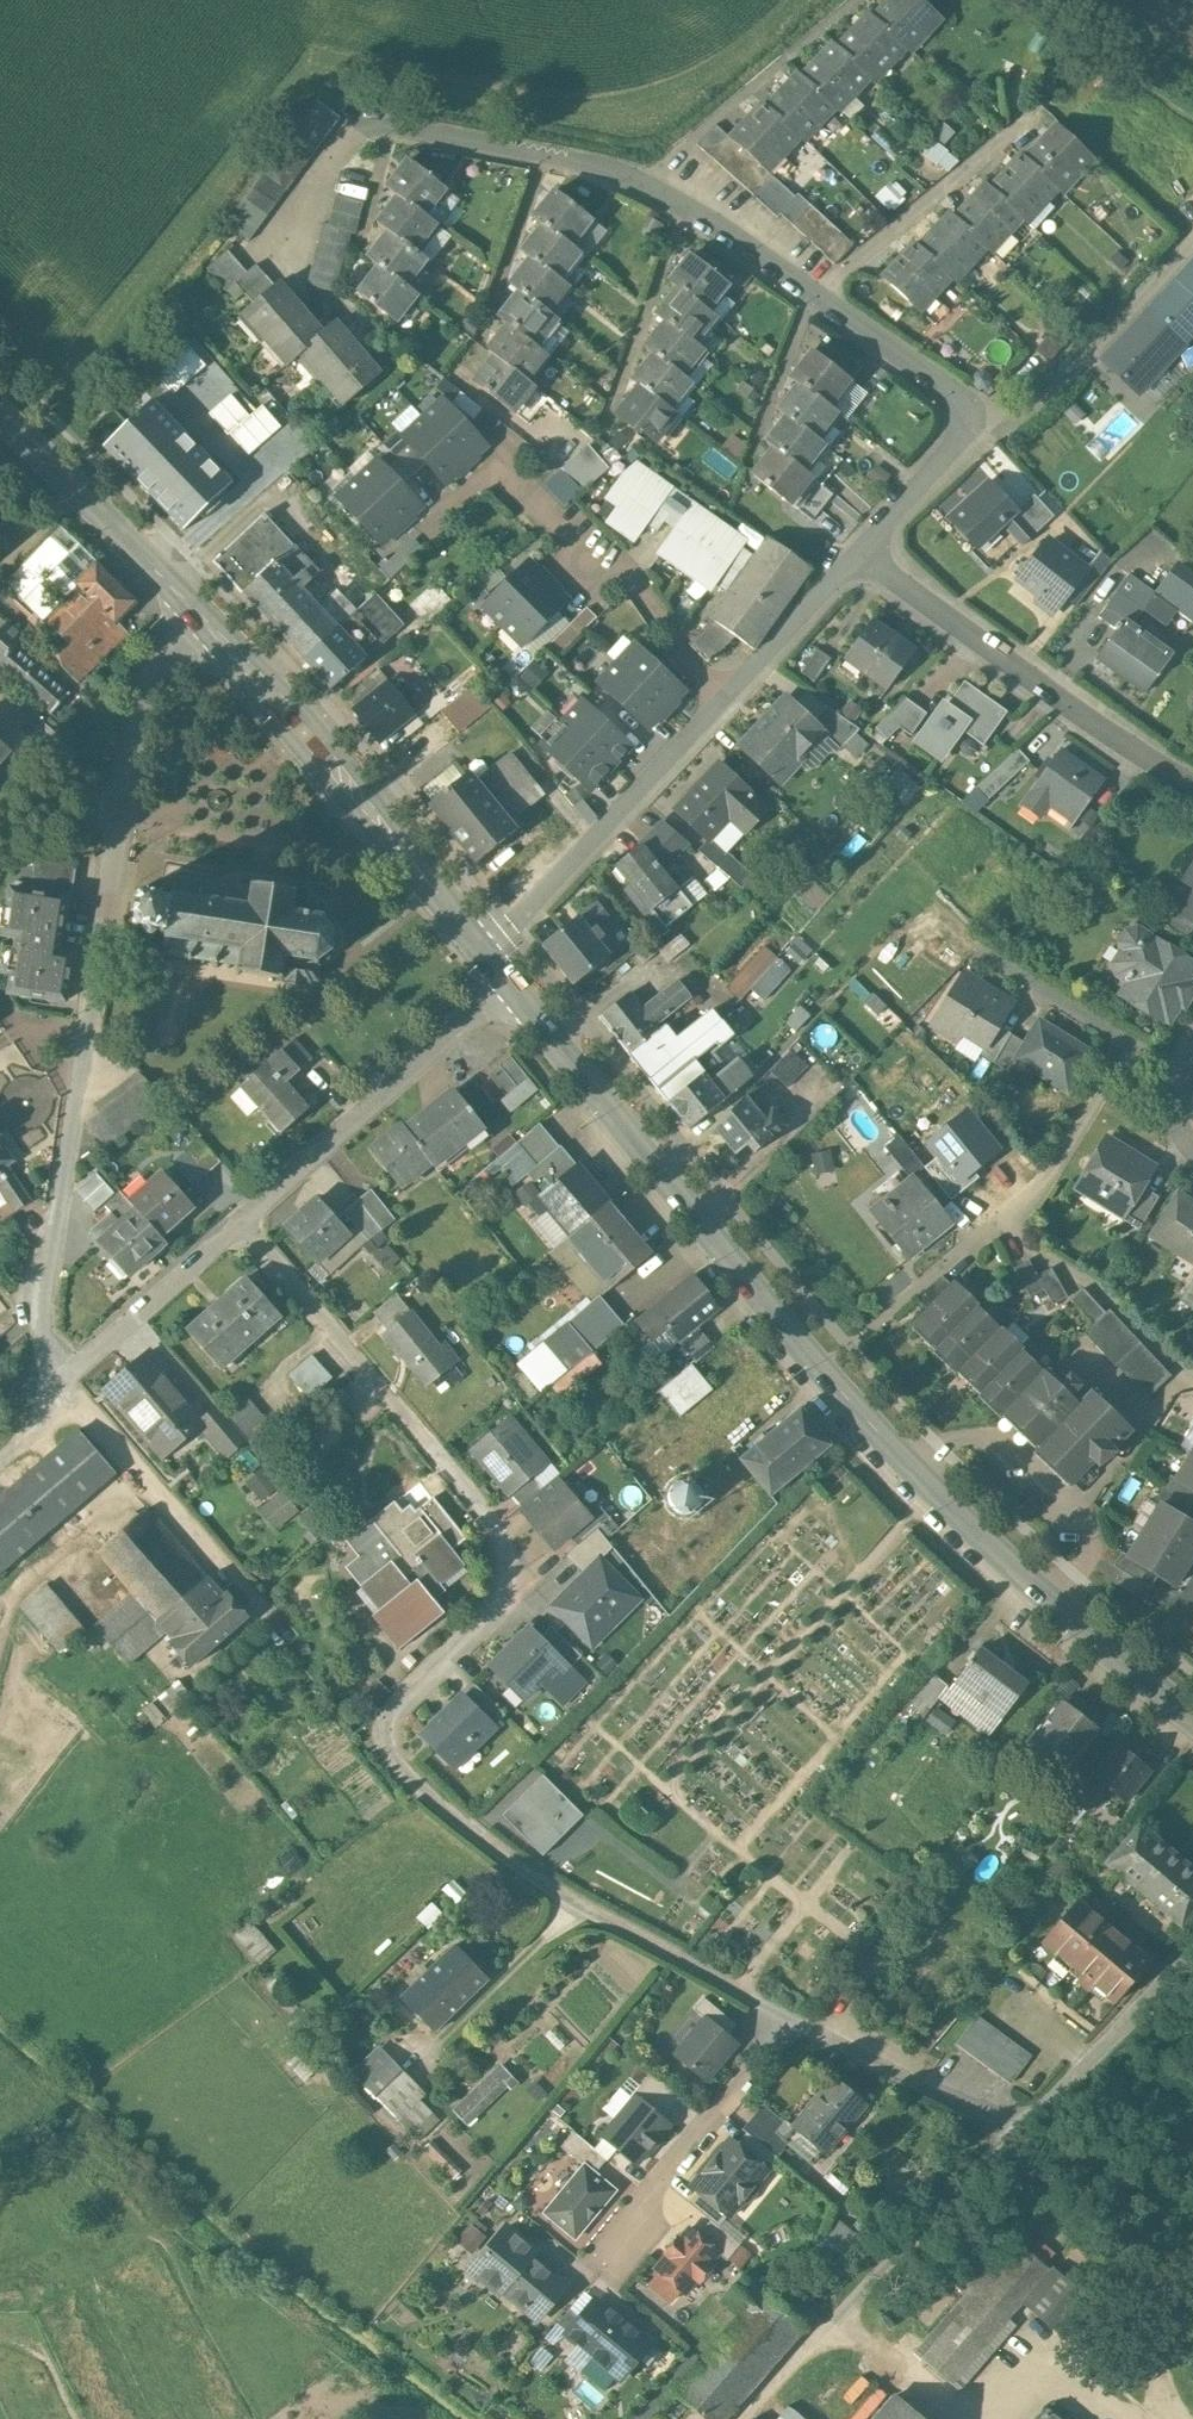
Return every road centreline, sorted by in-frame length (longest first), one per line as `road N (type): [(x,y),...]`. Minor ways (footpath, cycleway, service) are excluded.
road 1 (residential): [(791,2024),(561,1898),(464,1825),(383,1745),(393,1713),(500,1598),(506,1562),(498,1528),(247,1225)]
road 2 (residential): [(247,1225),(65,1385),(49,1369),(43,1322),(139,719),(152,664),(190,609)]
road 3 (primary): [(1192,1712),(999,1552),(908,1460),(506,973)]
road 4 (residential): [(1192,1954),(1017,2130),(791,2024)]
road 5 (residential): [(543,155),(397,128),(343,139),(278,270),(373,332)]
road 6 (primary): [(489,951),(240,652),(190,609)]
road 7 (residential): [(856,557),(1192,784)]
road 8 (residential): [(856,557),(949,446),(959,406),(811,298)]
road 9 (residential): [(506,973),(247,1225)]
road 10 (residential): [(489,951),(722,698)]
road 11 (residential): [(649,607),(638,588),(500,463),(425,533)]
road 12 (residential): [(598,2260),(791,2024)]
road 13 (residential): [(1042,104),(811,298)]
road 14 (residential): [(1130,1044),(1064,1155),(946,1264)]
road 15 (residential): [(855,0),(637,188)]
road 16 (primary): [(190,609),(115,518),(0,404)]
road 17 (residential): [(454,380),(479,345),(543,155)]
road 18 (residential): [(606,422),(683,208)]
road 19 (residential): [(722,698),(856,557)]
road 20 (residential): [(1130,1044),(982,952)]
road 21 (residential): [(748,459),(811,298)]
road 22 (residential): [(811,298),(683,208)]
road 23 (residential): [(541,710),(649,607)]

